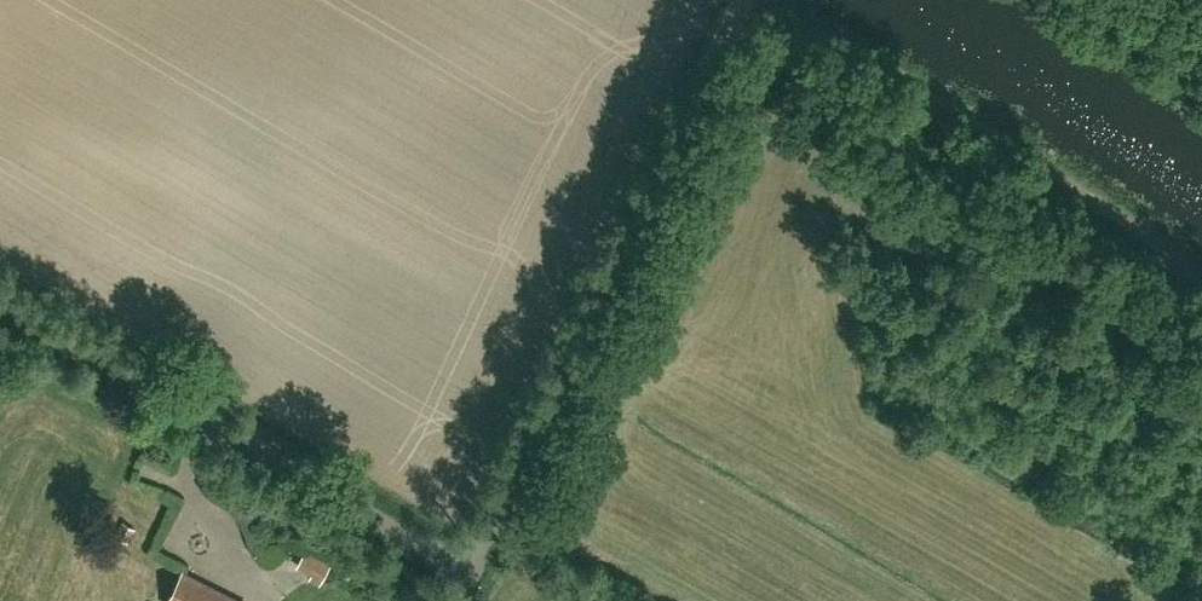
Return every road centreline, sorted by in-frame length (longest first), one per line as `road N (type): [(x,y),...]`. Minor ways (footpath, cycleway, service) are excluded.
road 1 (unclassified): [(473,579),(745,0)]
road 2 (residential): [(473,579),(0,296)]

